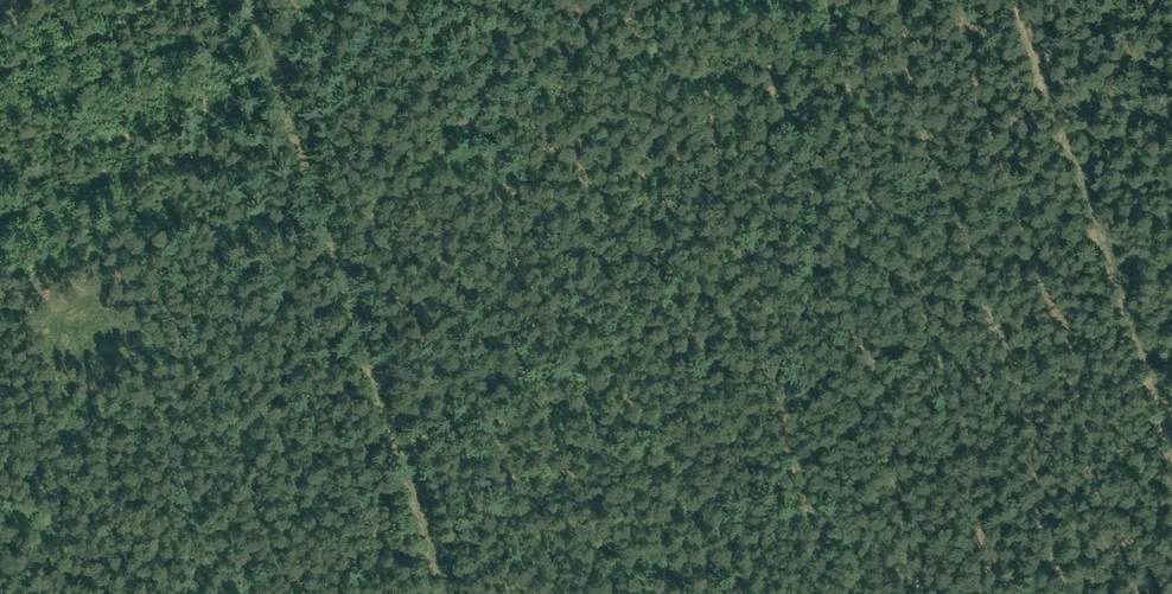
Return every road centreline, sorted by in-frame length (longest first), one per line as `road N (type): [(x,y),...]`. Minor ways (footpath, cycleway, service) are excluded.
road 1 (track): [(253,0),(451,593)]
road 2 (track): [(1171,456),(1020,0)]

